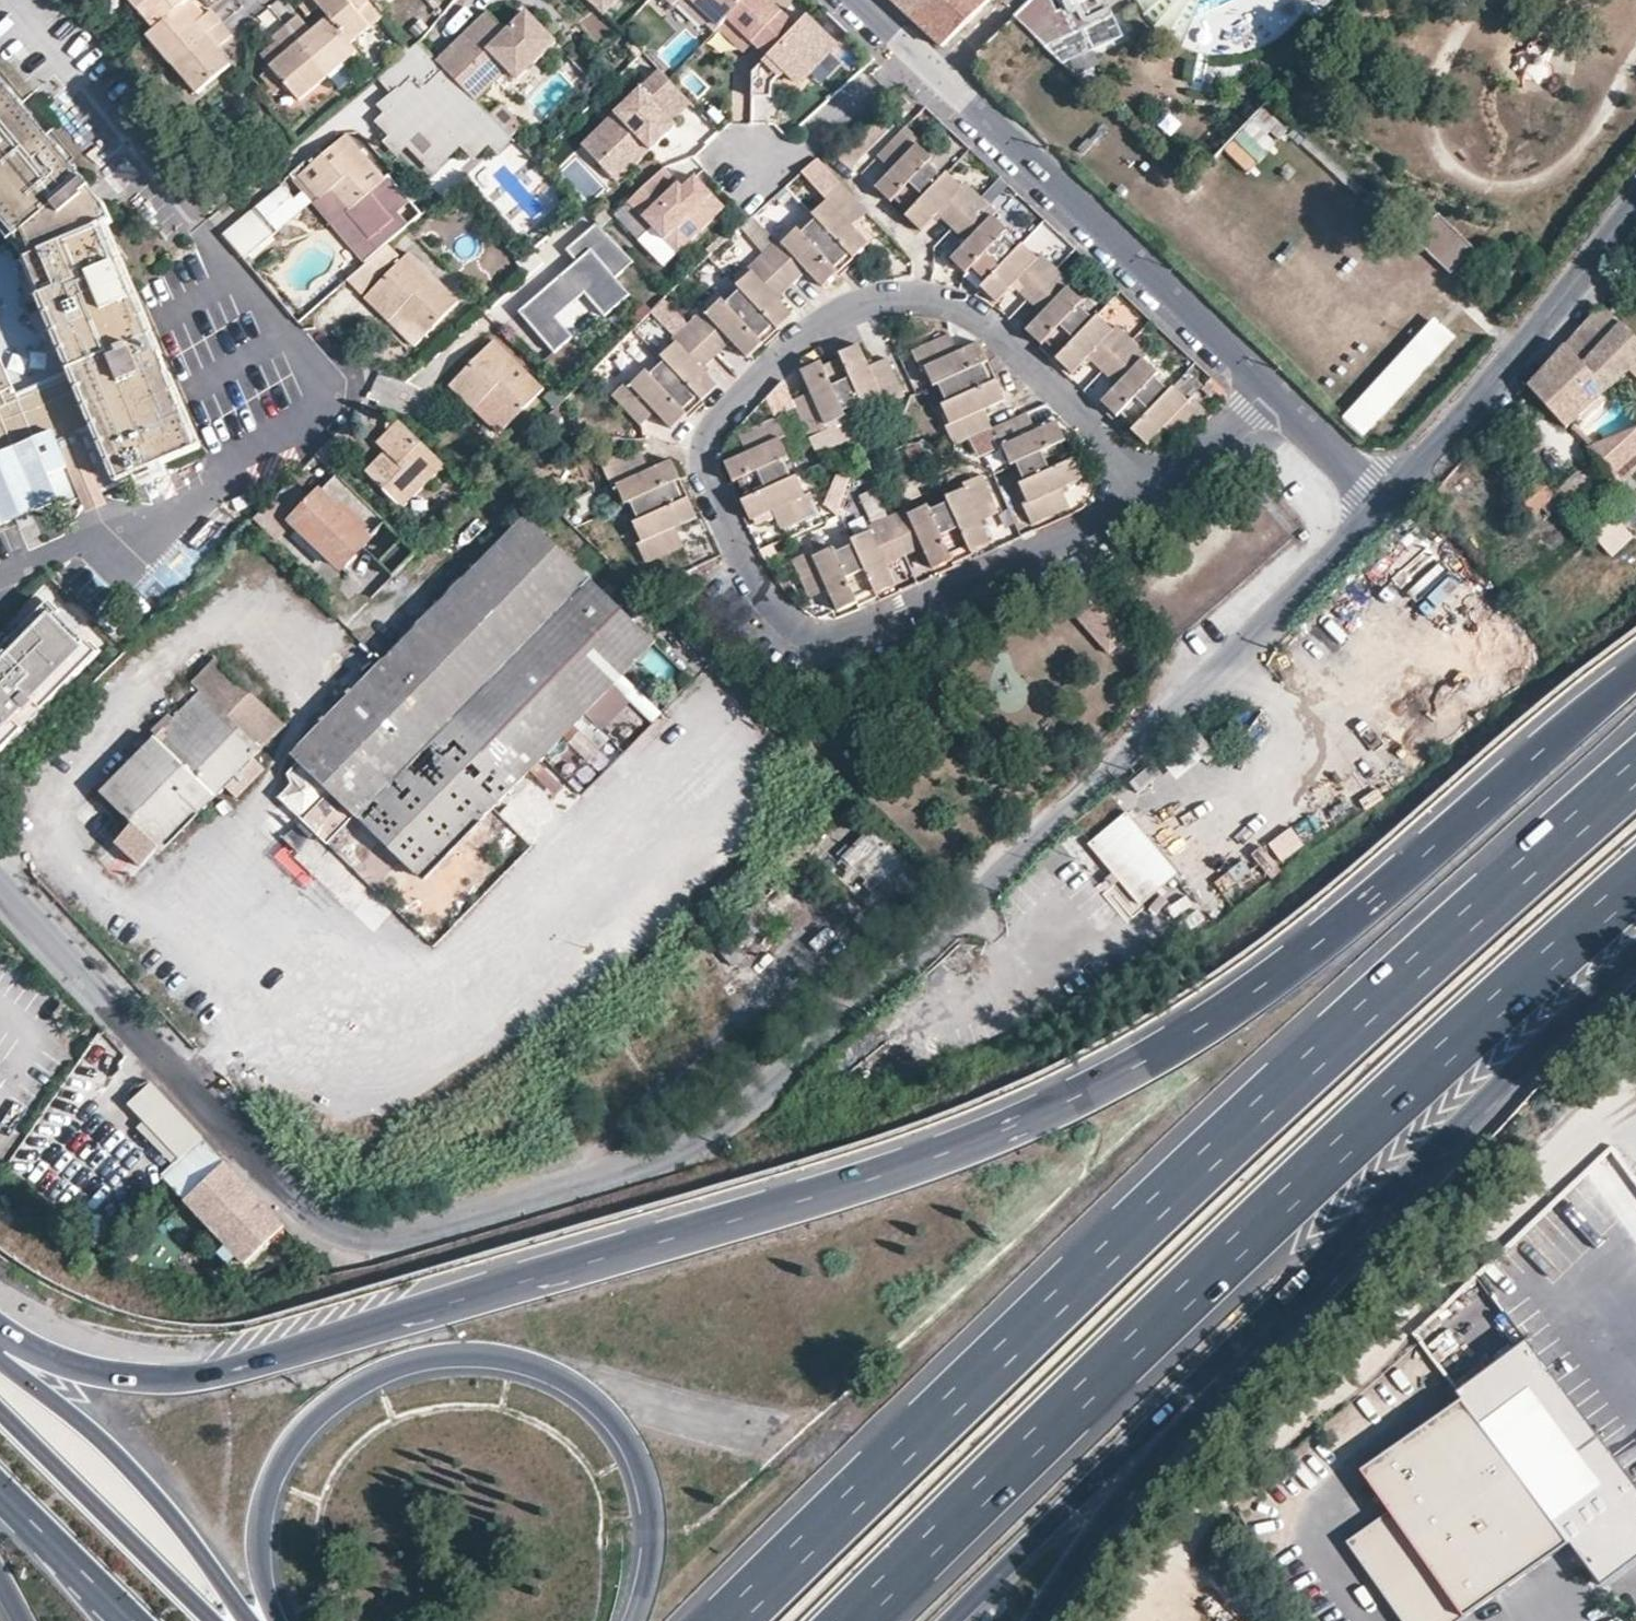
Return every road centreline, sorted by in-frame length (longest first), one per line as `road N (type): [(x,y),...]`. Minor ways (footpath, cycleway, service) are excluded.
road 1 (motorway): [(1635,672),(1266,984),(1178,1046),(1062,1105),(913,1164),(221,1371),(180,1379),(85,1371),(0,1340)]
road 2 (residential): [(371,1236),(653,1149),(765,1092),(1221,671),(1392,502)]
road 3 (motorway): [(1635,782),(1266,1102),(730,1620)]
road 4 (motorway): [(860,1620),(1308,1179),(1635,877)]
road 5 (motorway): [(276,1620),(264,1589),(259,1525),(266,1480),(302,1423),(346,1384),(406,1358),(478,1354),(577,1385),(619,1428),(649,1497),(654,1544),(634,1620)]
road 6 (motorway): [(1221,1353),(1618,965),(1635,931)]
road 7 (residential): [(707,453),(763,591),(783,616),(820,635),(847,631),(1102,517),(1155,484)]
road 8 (residential): [(1155,484),(1000,332),(925,298),(878,299),(822,323),(731,408),(707,453)]
road 9 (residential): [(852,0),(1269,384)]
road 10 (residential): [(371,1236),(343,1236),(284,1189),(0,886)]
road 11 (residential): [(1635,210),(1392,502)]
road 12 (motorway): [(951,1620),(1221,1353)]
road 13 (primary): [(241,1620),(121,1461),(0,1361)]
road 14 (motorway): [(1035,1620),(1221,1353)]
road 15 (primary): [(210,1620),(0,1411)]
road 16 (primary): [(0,1490),(134,1620)]
road 17 (residential): [(1269,384),(1392,502)]
road 18 (residential): [(1155,484),(1269,384)]

